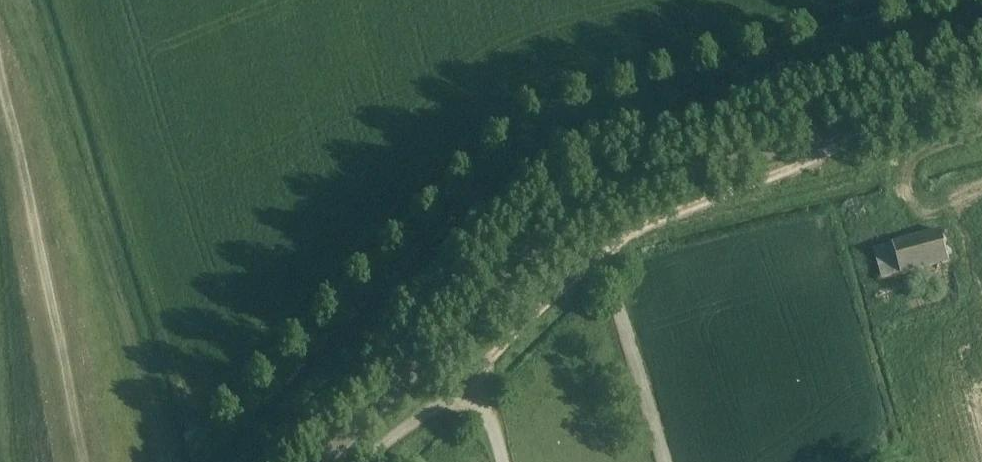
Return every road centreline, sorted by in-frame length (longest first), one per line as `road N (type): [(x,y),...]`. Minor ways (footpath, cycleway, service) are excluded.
road 1 (unclassified): [(981,105),(664,182),(591,213),(527,263),(325,461)]
road 2 (track): [(451,396),(632,227),(821,155),(833,140)]
road 3 (track): [(664,461),(601,249)]

